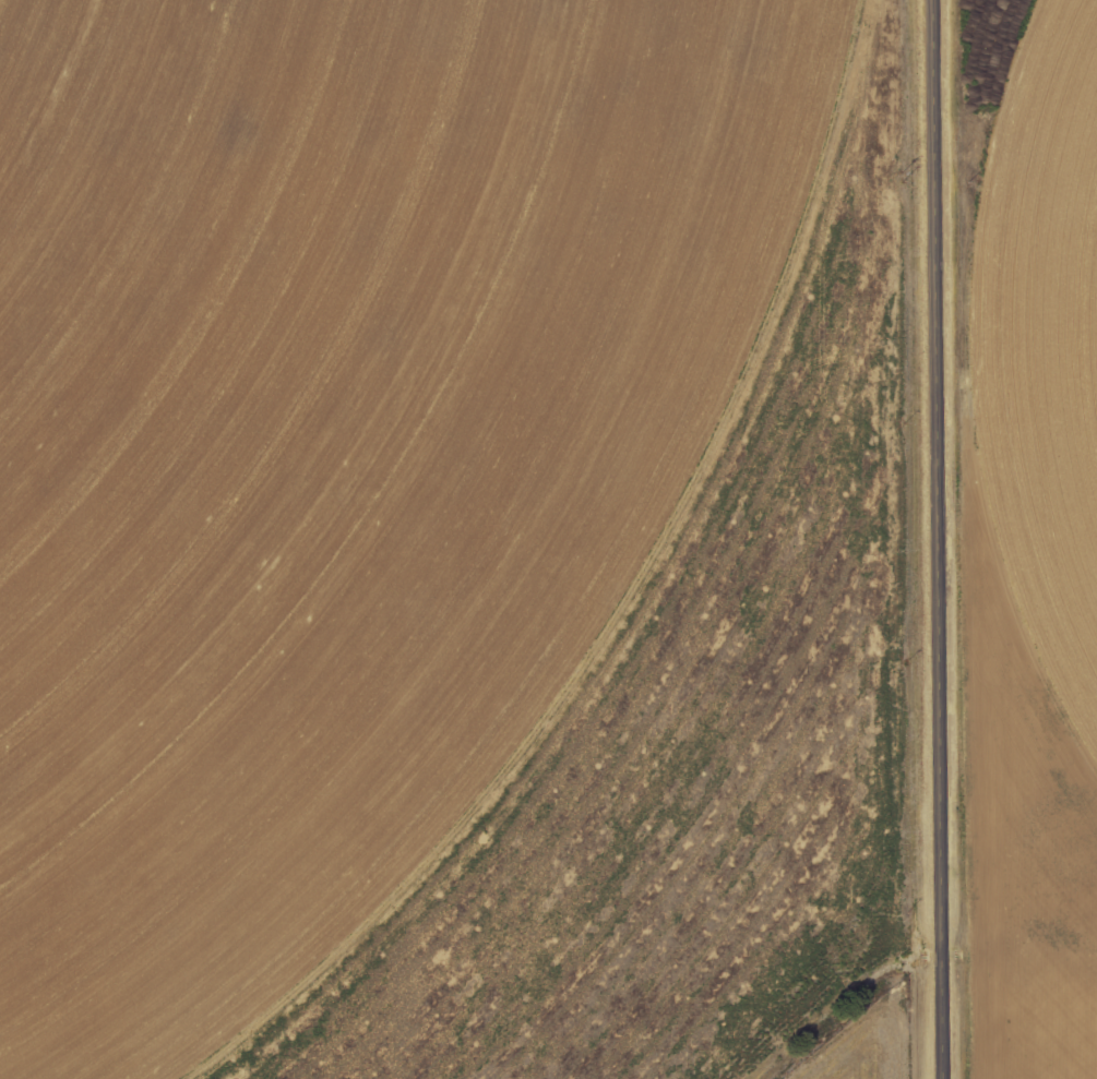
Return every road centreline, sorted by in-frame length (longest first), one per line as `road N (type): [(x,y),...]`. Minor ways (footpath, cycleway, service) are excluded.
road 1 (secondary): [(945,1078),(933,0)]

